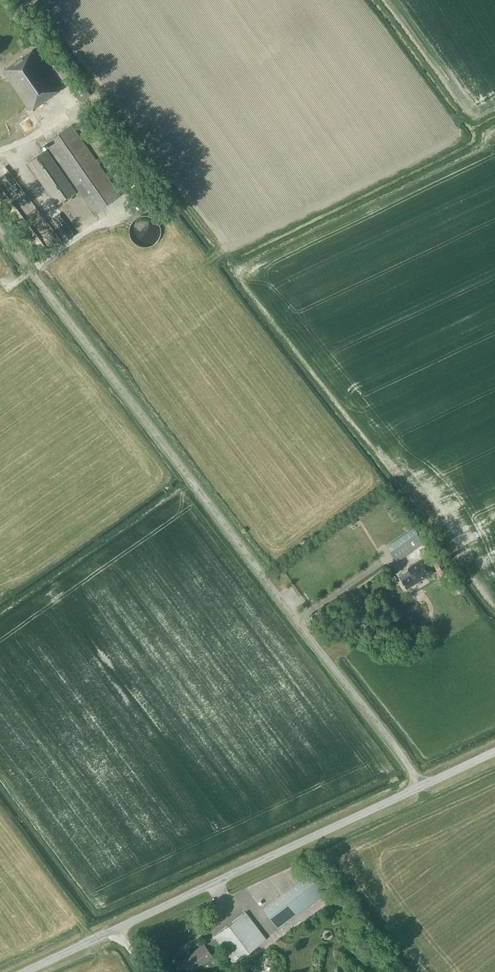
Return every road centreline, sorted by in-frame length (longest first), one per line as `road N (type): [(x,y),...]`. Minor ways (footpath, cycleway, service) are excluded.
road 1 (unclassified): [(424,785),(0,229)]
road 2 (unclassified): [(24,971),(424,785)]

